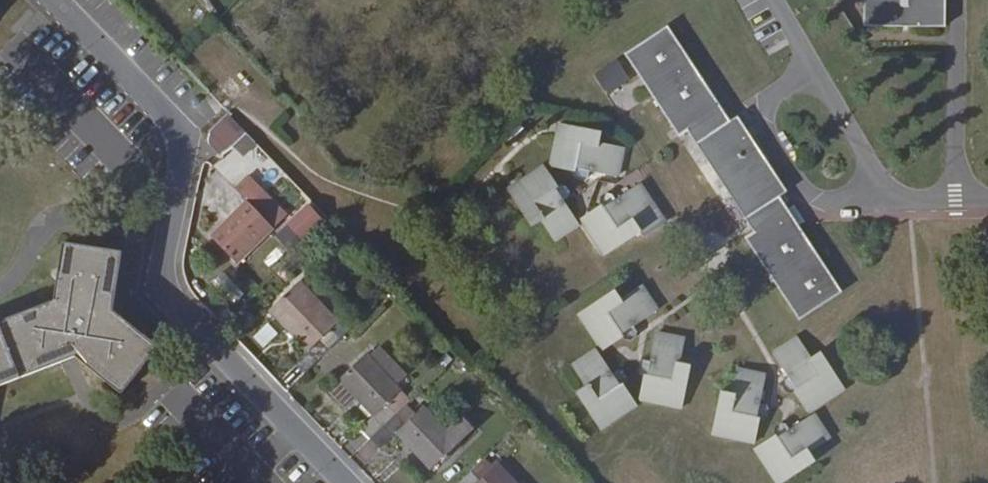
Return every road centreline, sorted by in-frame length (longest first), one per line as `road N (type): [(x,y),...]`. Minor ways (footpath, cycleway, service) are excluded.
road 1 (residential): [(53,0),(187,137),(161,282),(171,301),(347,482)]

